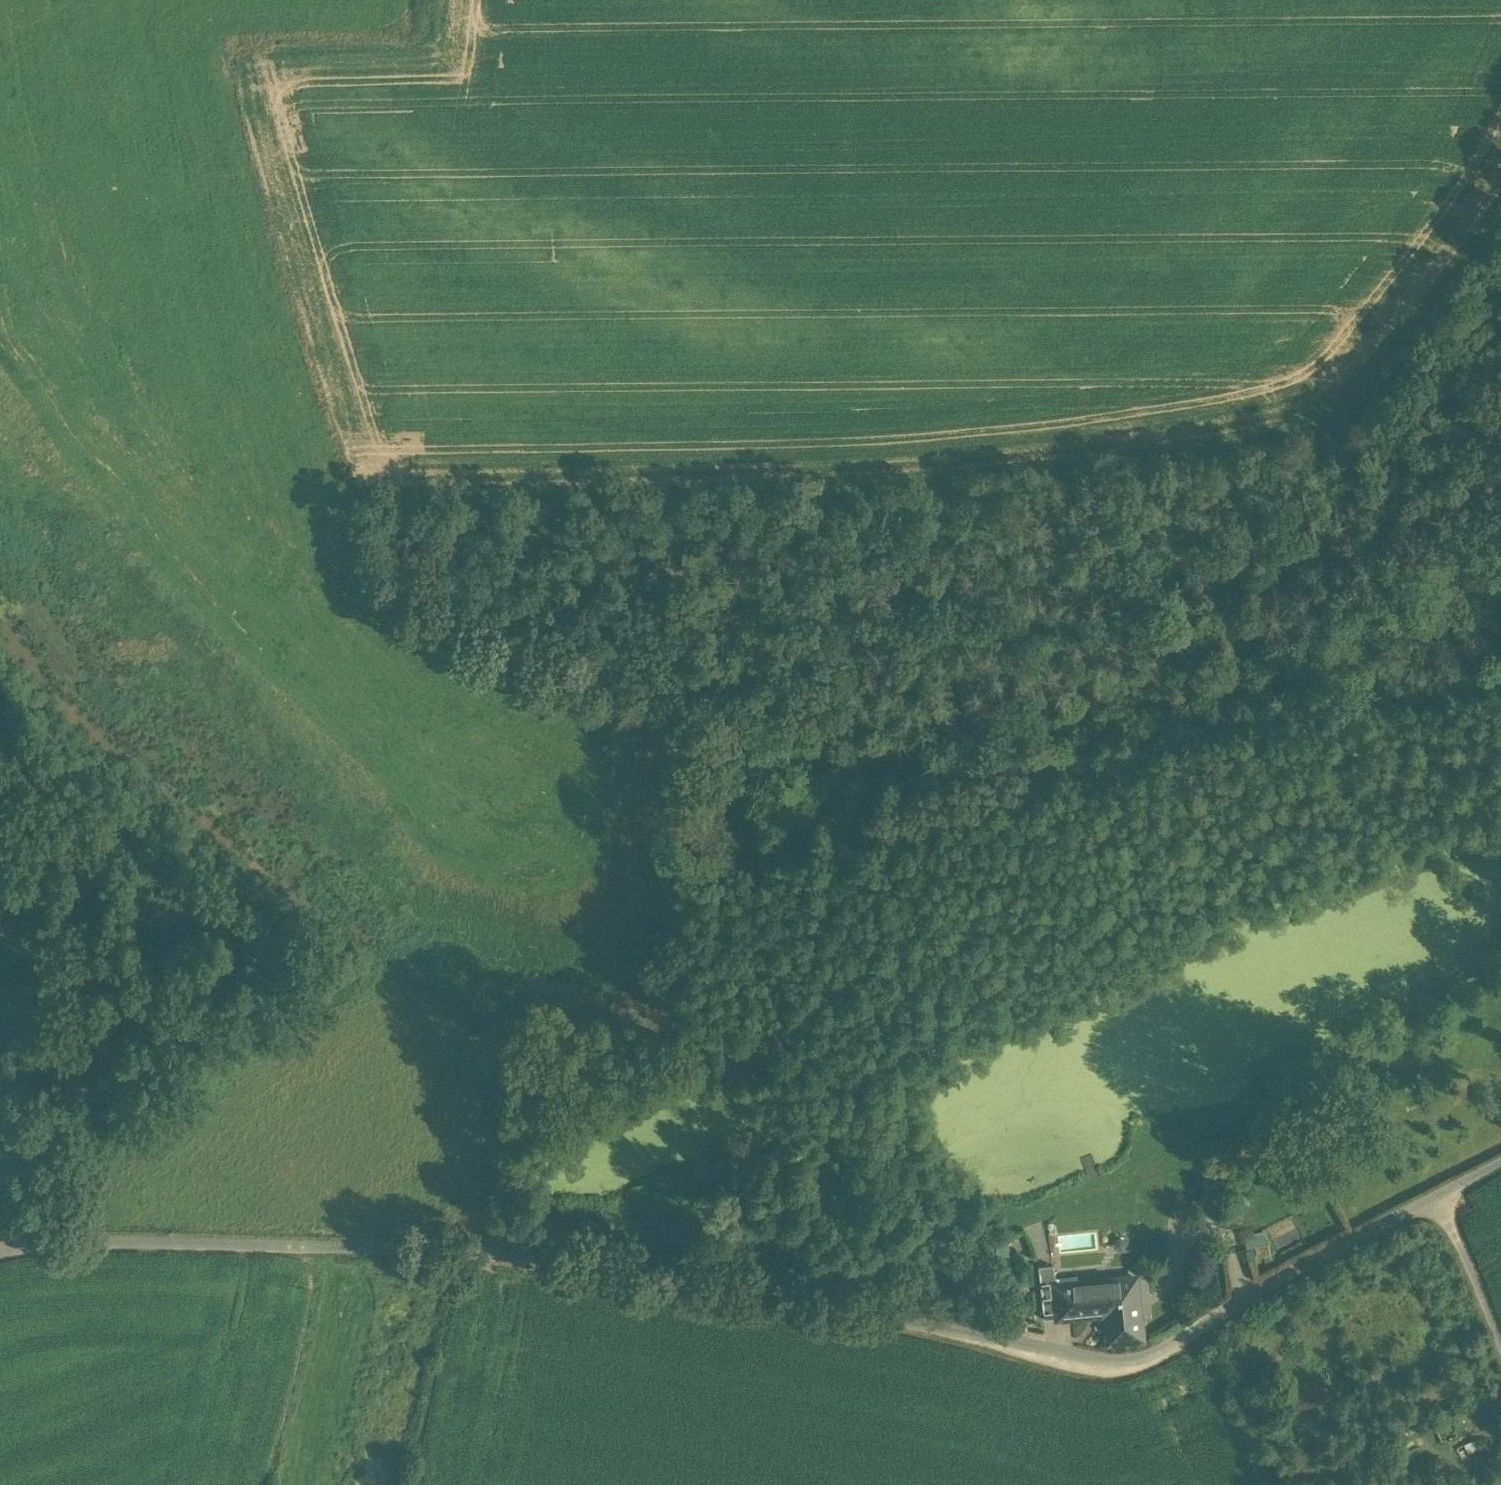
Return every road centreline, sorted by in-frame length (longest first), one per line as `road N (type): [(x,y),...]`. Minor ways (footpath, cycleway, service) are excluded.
road 1 (unclassified): [(1500,1167),(1296,1268),(1152,1355),(1107,1358),(516,1254),(0,1247)]
road 2 (track): [(1500,191),(1412,347),(1358,401),(1258,424),(837,482),(811,732)]
road 3 (track): [(1439,1198),(1500,1350)]

